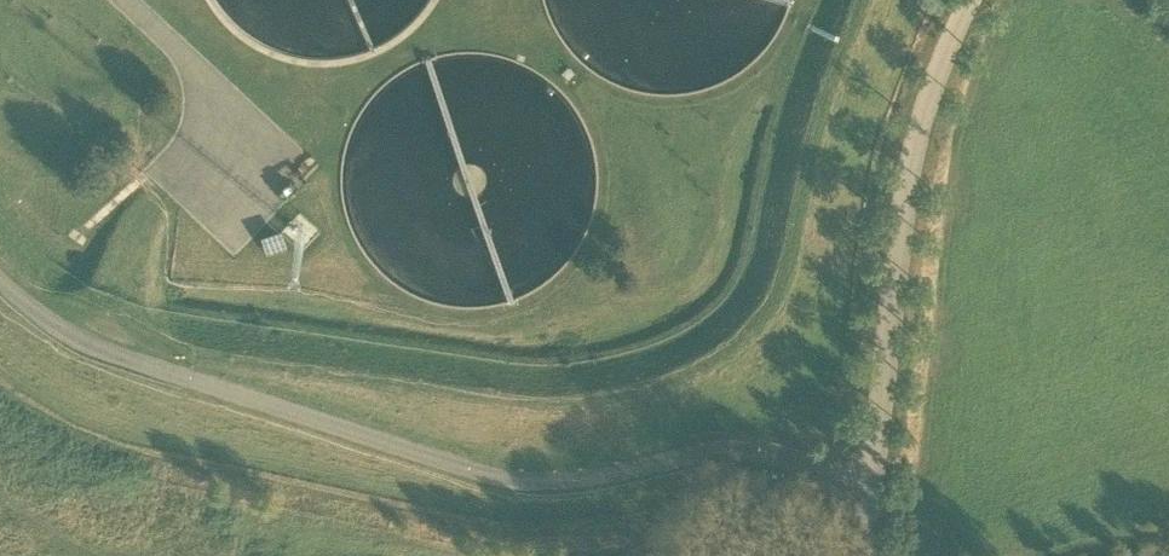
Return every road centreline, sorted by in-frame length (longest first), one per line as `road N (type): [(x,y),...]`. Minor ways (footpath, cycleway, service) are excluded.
road 1 (track): [(690,555),(615,534),(504,534),(101,448),(0,397)]
road 2 (unclassified): [(871,555),(905,196),(972,0)]

